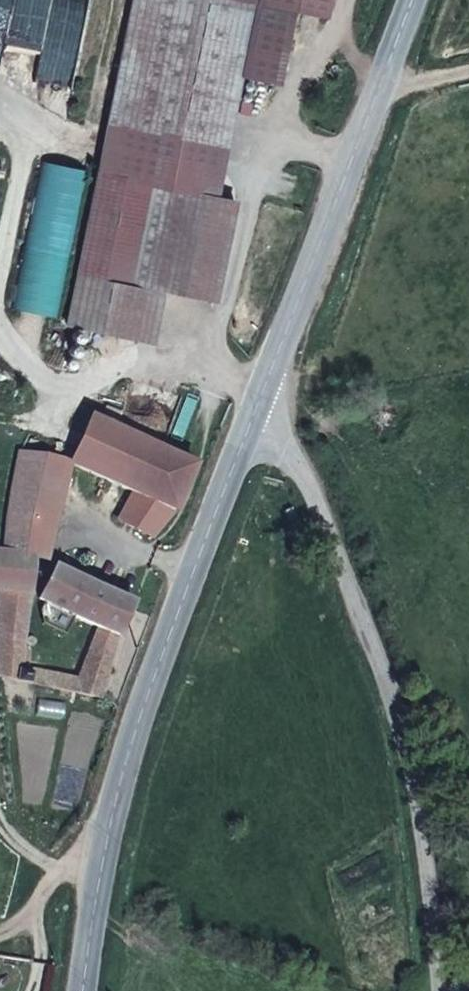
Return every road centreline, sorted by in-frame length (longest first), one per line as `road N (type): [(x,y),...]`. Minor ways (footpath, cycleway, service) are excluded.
road 1 (residential): [(258,413),(309,474),(378,662),(436,990)]
road 2 (secondary): [(258,413),(148,694),(114,815),(83,990)]
road 3 (secondary): [(417,0),(258,413)]

